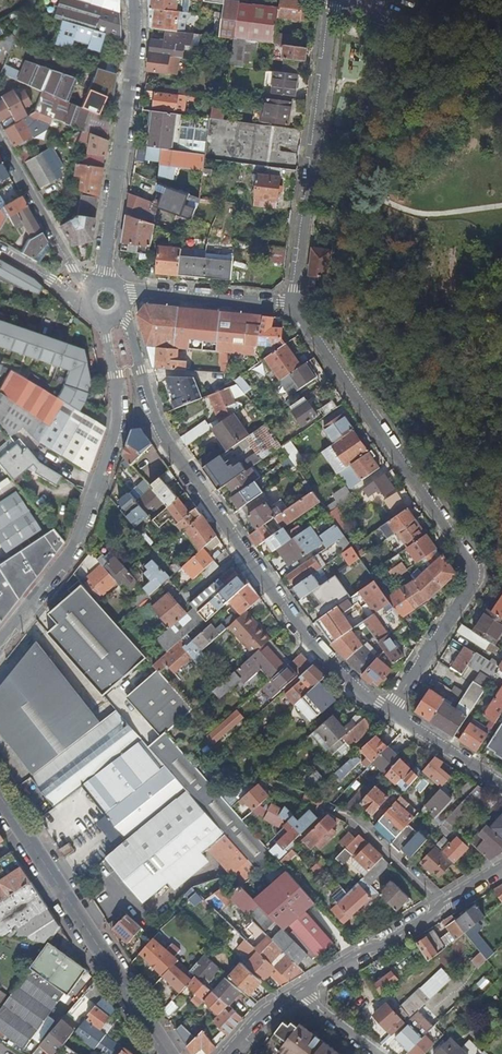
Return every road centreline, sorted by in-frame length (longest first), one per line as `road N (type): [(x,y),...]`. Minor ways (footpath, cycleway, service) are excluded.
road 1 (residential): [(387,710),(355,691),(302,637),(153,417),(120,315)]
road 2 (residential): [(387,710),(473,581),(471,567),(293,308)]
road 3 (unclassified): [(103,321),(117,431),(76,550),(0,643)]
road 4 (secondary): [(169,1053),(0,793)]
road 5 (residential): [(329,0),(293,308)]
road 6 (residential): [(130,0),(133,42),(103,282)]
road 7 (unclassified): [(0,144),(89,291)]
road 8 (residential): [(293,308),(124,293)]
road 9 (residential): [(297,991),(442,903)]
road 10 (residential): [(322,807),(347,817),(442,903)]
road 11 (residential): [(501,788),(387,710)]

